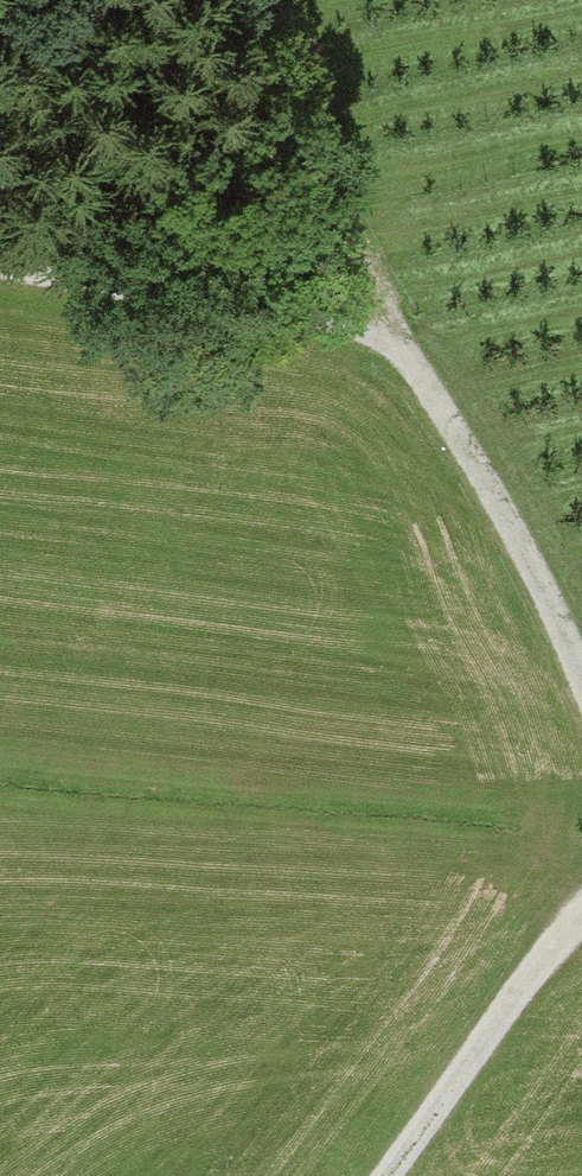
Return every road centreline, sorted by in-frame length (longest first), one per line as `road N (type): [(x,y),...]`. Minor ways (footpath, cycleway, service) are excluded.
road 1 (track): [(0,264),(317,316),(394,339)]
road 2 (track): [(394,339),(440,401),(535,571),(581,677)]
road 3 (track): [(394,339),(297,105),(229,0)]
road 4 (track): [(581,923),(387,1175)]

